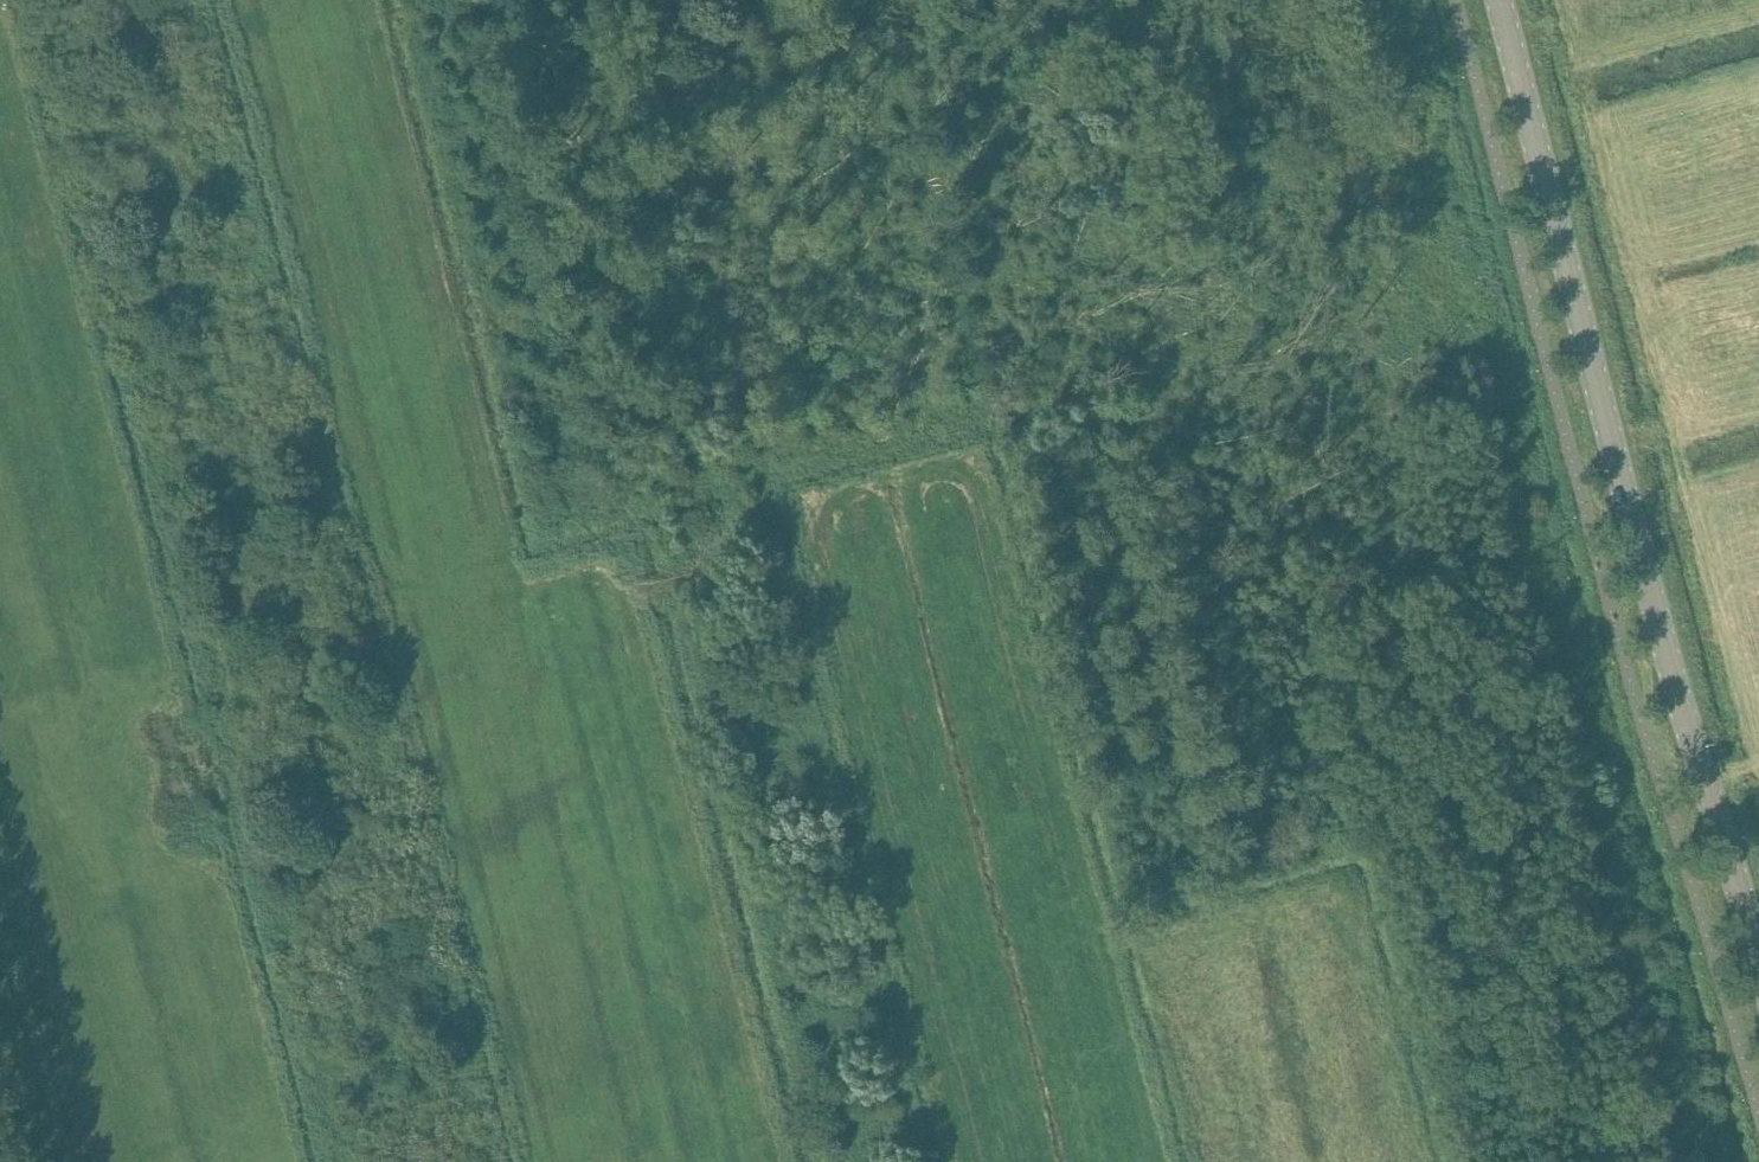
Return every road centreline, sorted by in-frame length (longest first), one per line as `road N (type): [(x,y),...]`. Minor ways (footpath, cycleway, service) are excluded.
road 1 (tertiary): [(1758,968),(1663,633),(1502,0)]

